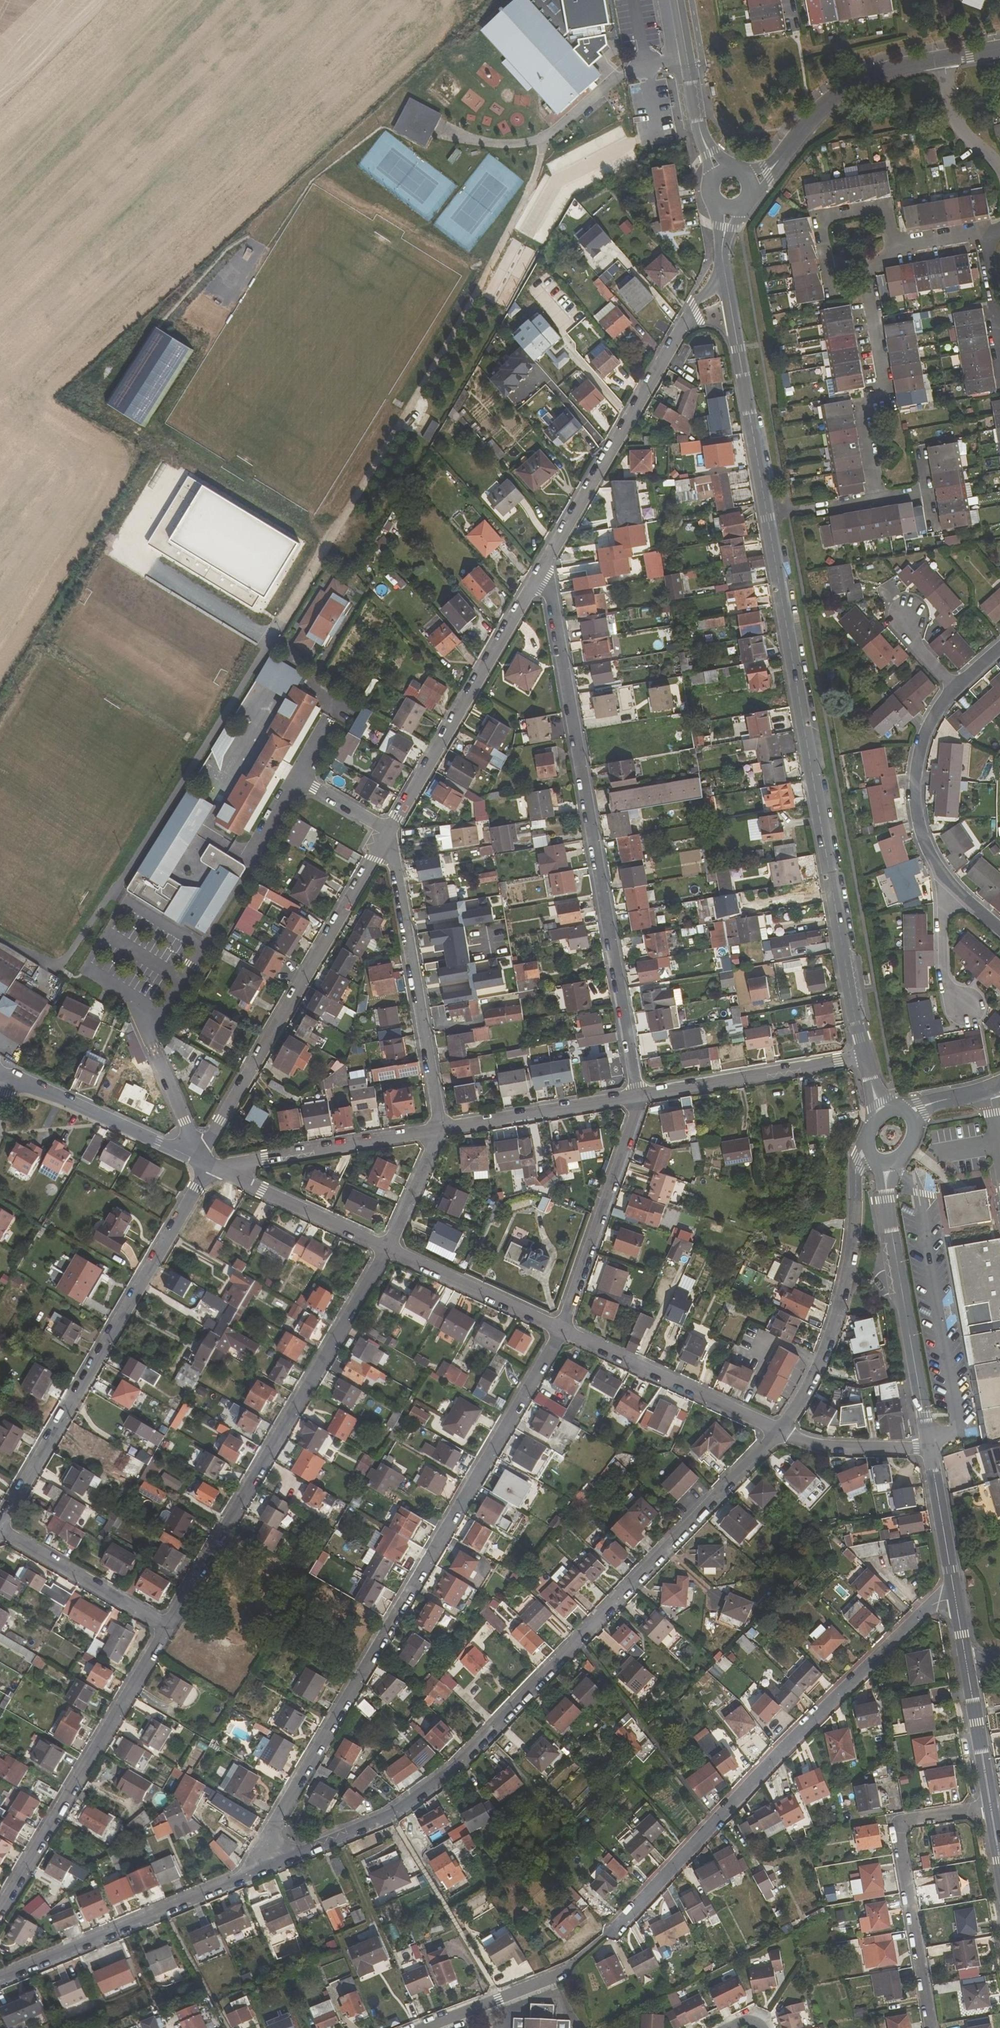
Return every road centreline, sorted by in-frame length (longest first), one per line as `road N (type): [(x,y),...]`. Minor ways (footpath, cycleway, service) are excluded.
road 1 (tertiary): [(865,1057),(726,280)]
road 2 (residential): [(423,2027),(573,1967),(930,1606),(955,1598)]
road 3 (residential): [(781,1432),(461,1760),(398,1811),(270,1864)]
road 4 (residential): [(270,1864),(278,1820),(562,1329)]
road 5 (residential): [(638,1098),(553,603),(541,577)]
road 6 (residential): [(168,1628),(388,1251)]
road 7 (residential): [(208,1165),(1,1529)]
road 8 (residential): [(382,849),(200,1161)]
road 9 (residential): [(726,280),(693,305),(541,577)]
road 10 (residential): [(0,1911),(168,1628)]
road 11 (residential): [(541,577),(382,849)]
road 12 (residential): [(992,1805),(909,1820),(899,1830),(933,2027)]
road 13 (residential): [(270,1864),(0,1978)]
road 14 (residential): [(382,849),(395,857),(439,1129)]
road 15 (residential): [(957,687),(921,744),(915,799),(938,870),(999,927)]
road 16 (residential): [(781,1432),(833,1324),(851,1254),(855,1172)]
road 17 (tertiary): [(928,1449),(887,1200)]
road 18 (residential): [(562,1329),(638,1098)]
road 19 (residential): [(562,1329),(781,1432)]
road 20 (residential): [(877,496),(863,407),(881,378),(860,263)]
road 21 (unclassified): [(638,1098),(865,1057)]
road 22 (unclassified): [(230,1175),(240,1163),(439,1129)]
road 23 (residential): [(0,1076),(200,1161)]
road 24 (unclassified): [(439,1129),(638,1098)]
road 25 (residential): [(778,161),(822,108),(854,85),(938,61)]
road 26 (unclassified): [(1,1529),(168,1628)]
road 27 (residential): [(889,244),(883,206),(817,217),(826,269),(860,263)]
road 28 (residential): [(388,1251),(562,1329)]
road 29 (residential): [(230,1175),(388,1251)]
road 30 (tertiary): [(955,1598),(928,1449)]
road 31 (residential): [(928,1449),(827,1449),(781,1432)]
road 32 (tertiary): [(992,1805),(967,1666)]
road 33 (tertiary): [(678,0),(701,134)]
road 34 (residential): [(938,61),(947,109),(999,175)]
road 35 (residential): [(388,1251),(439,1129)]
road 36 (residential): [(999,358),(979,229)]

